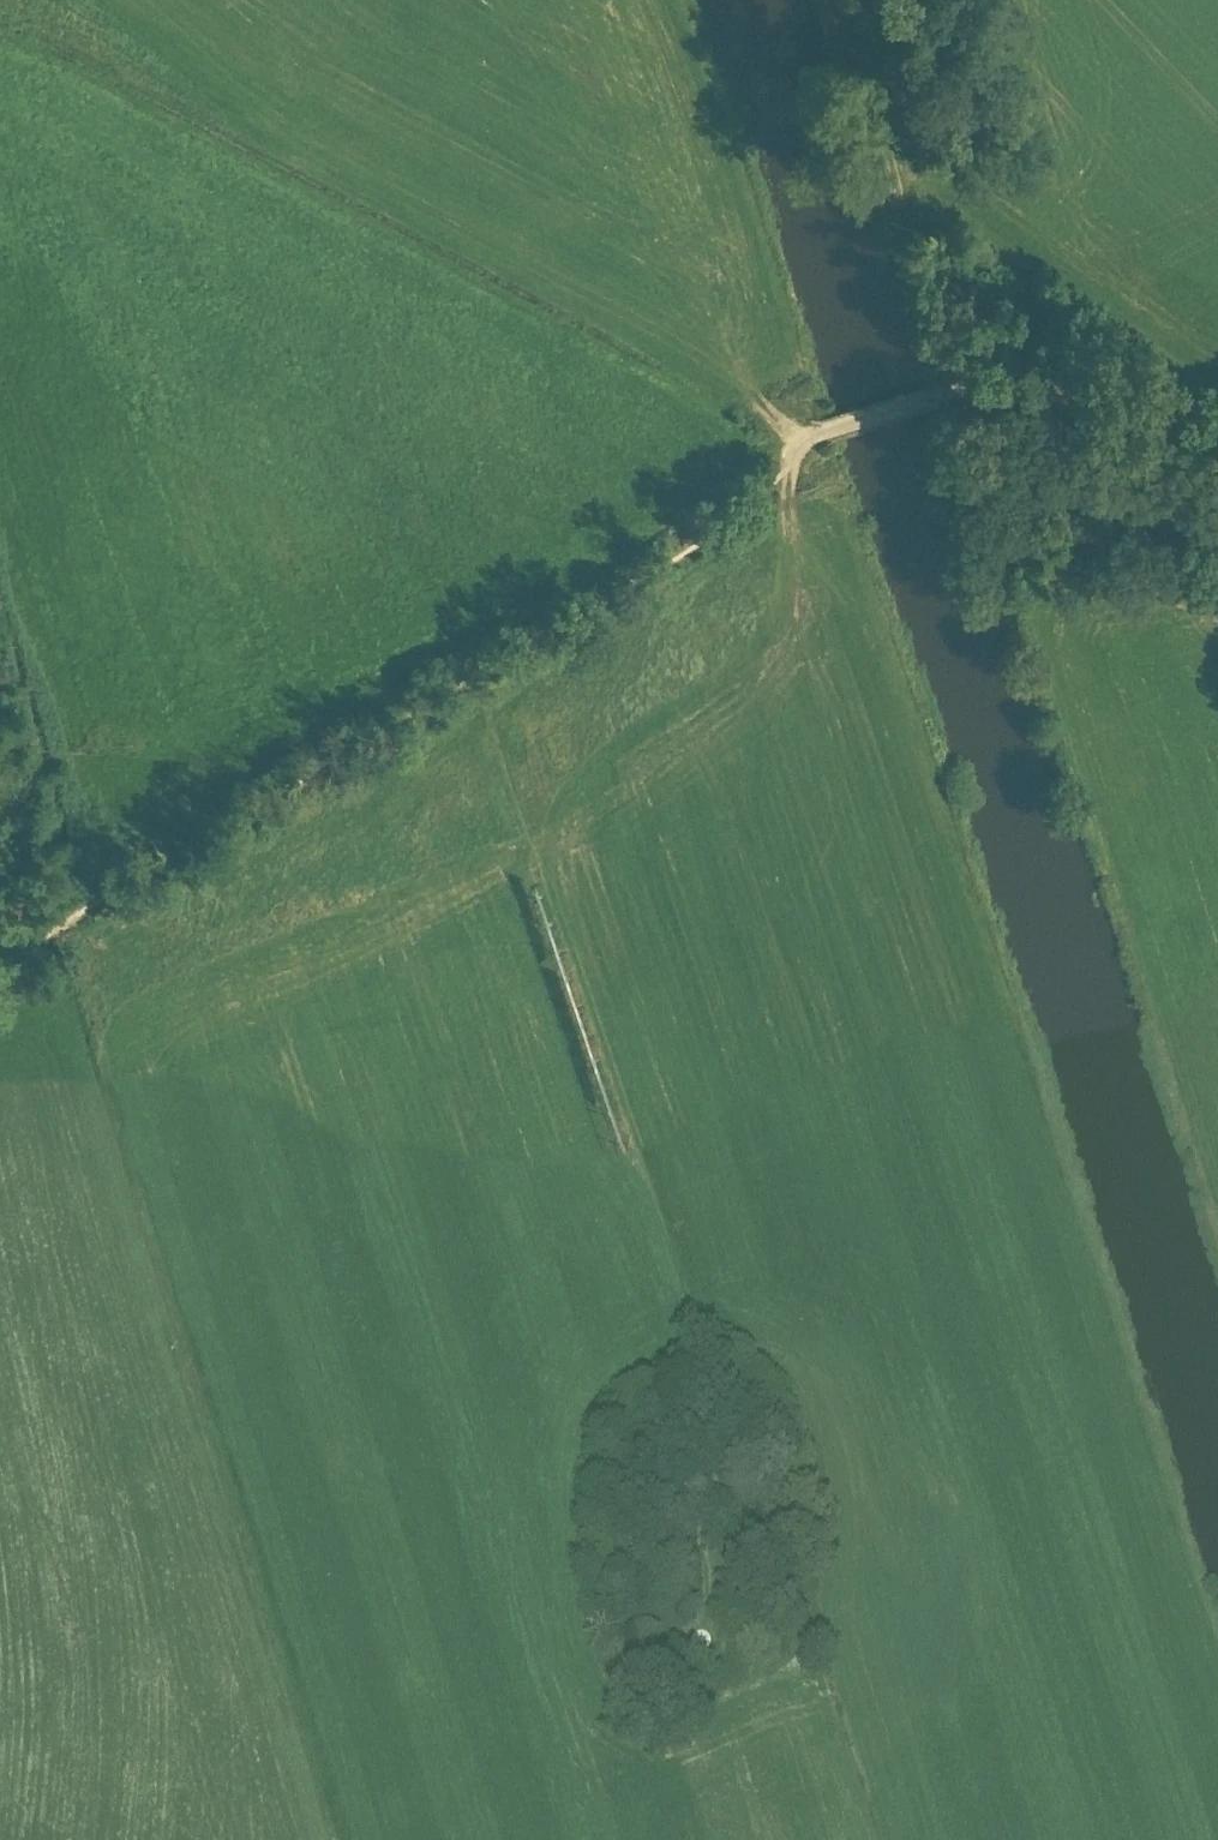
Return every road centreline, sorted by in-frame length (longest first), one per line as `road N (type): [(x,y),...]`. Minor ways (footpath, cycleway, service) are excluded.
road 1 (track): [(1217,455),(1170,430),(965,383)]
road 2 (track): [(965,383),(796,442)]

